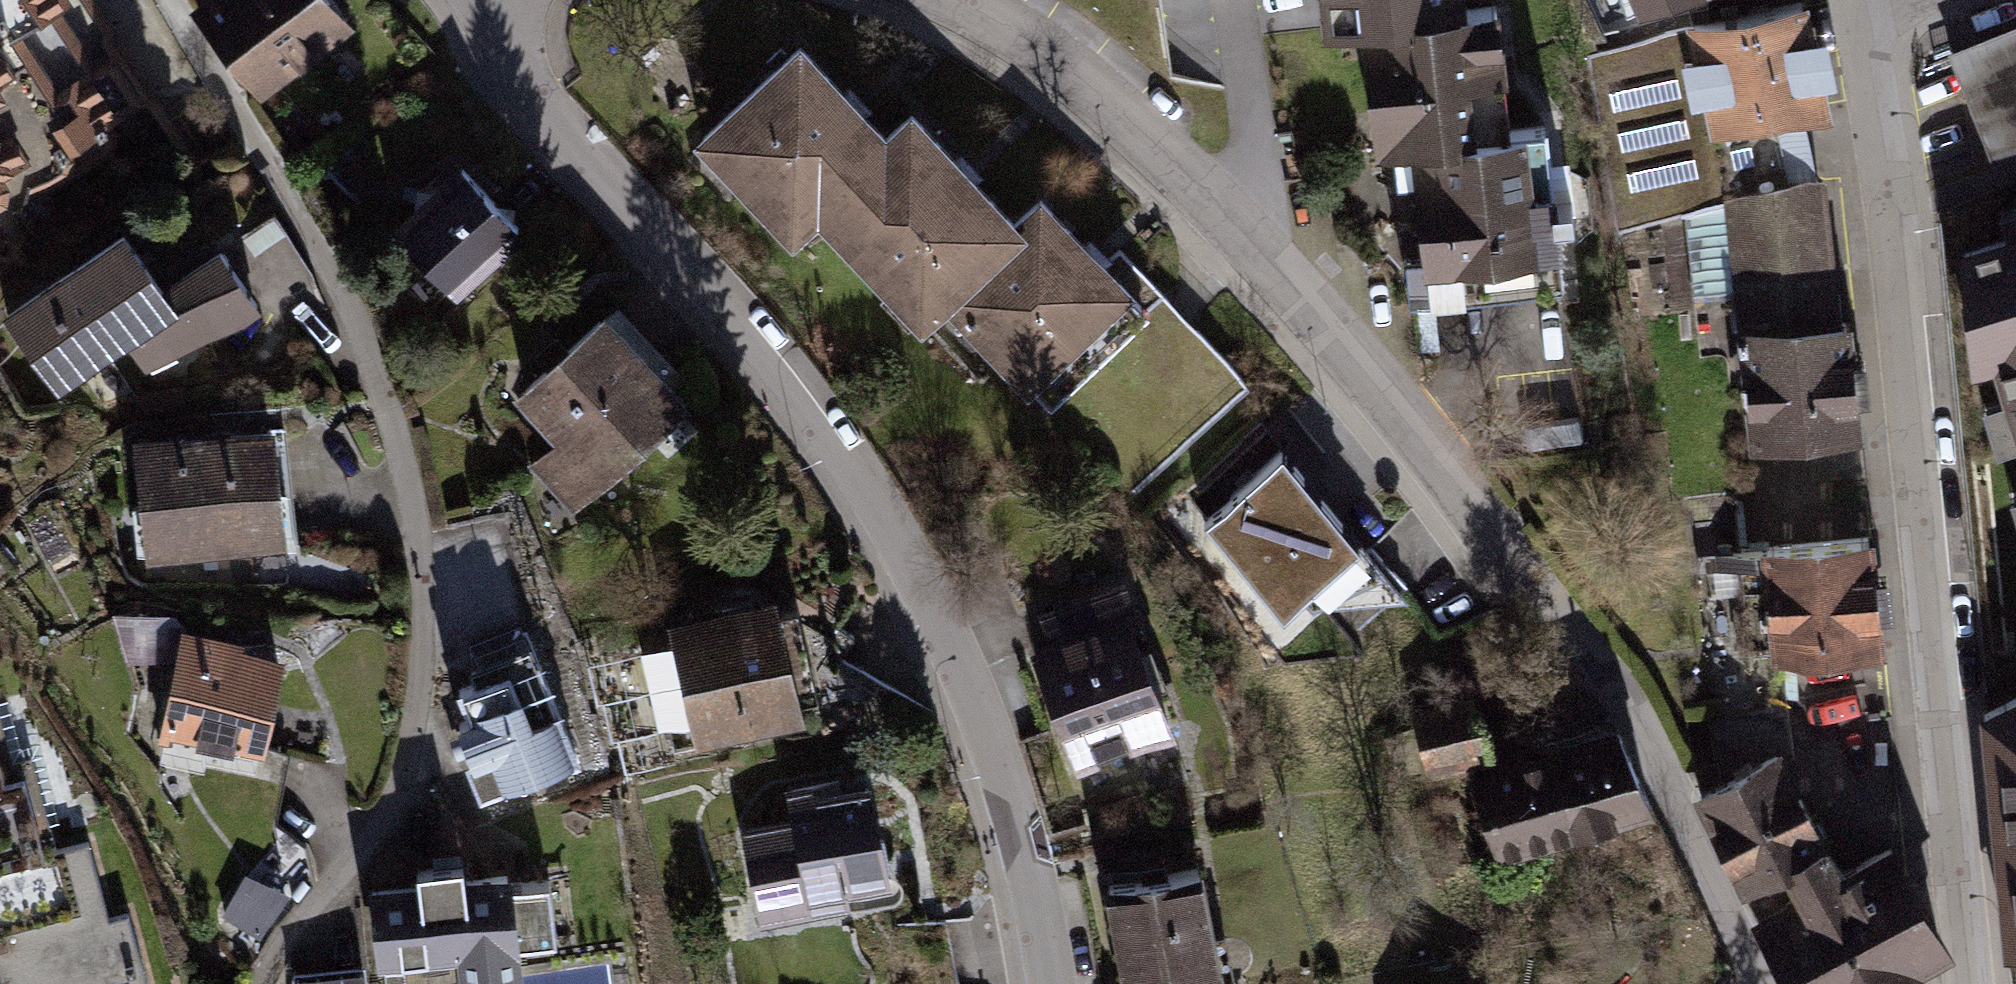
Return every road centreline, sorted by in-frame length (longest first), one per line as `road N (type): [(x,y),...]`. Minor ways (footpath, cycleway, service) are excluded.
road 1 (residential): [(1758,983),(1644,726),(1473,482),(1135,100),(914,0)]
road 2 (residential): [(1051,983),(1019,820),(870,478),(497,38),(496,0)]
road 3 (residential): [(1983,983),(1903,286),(1880,0)]

